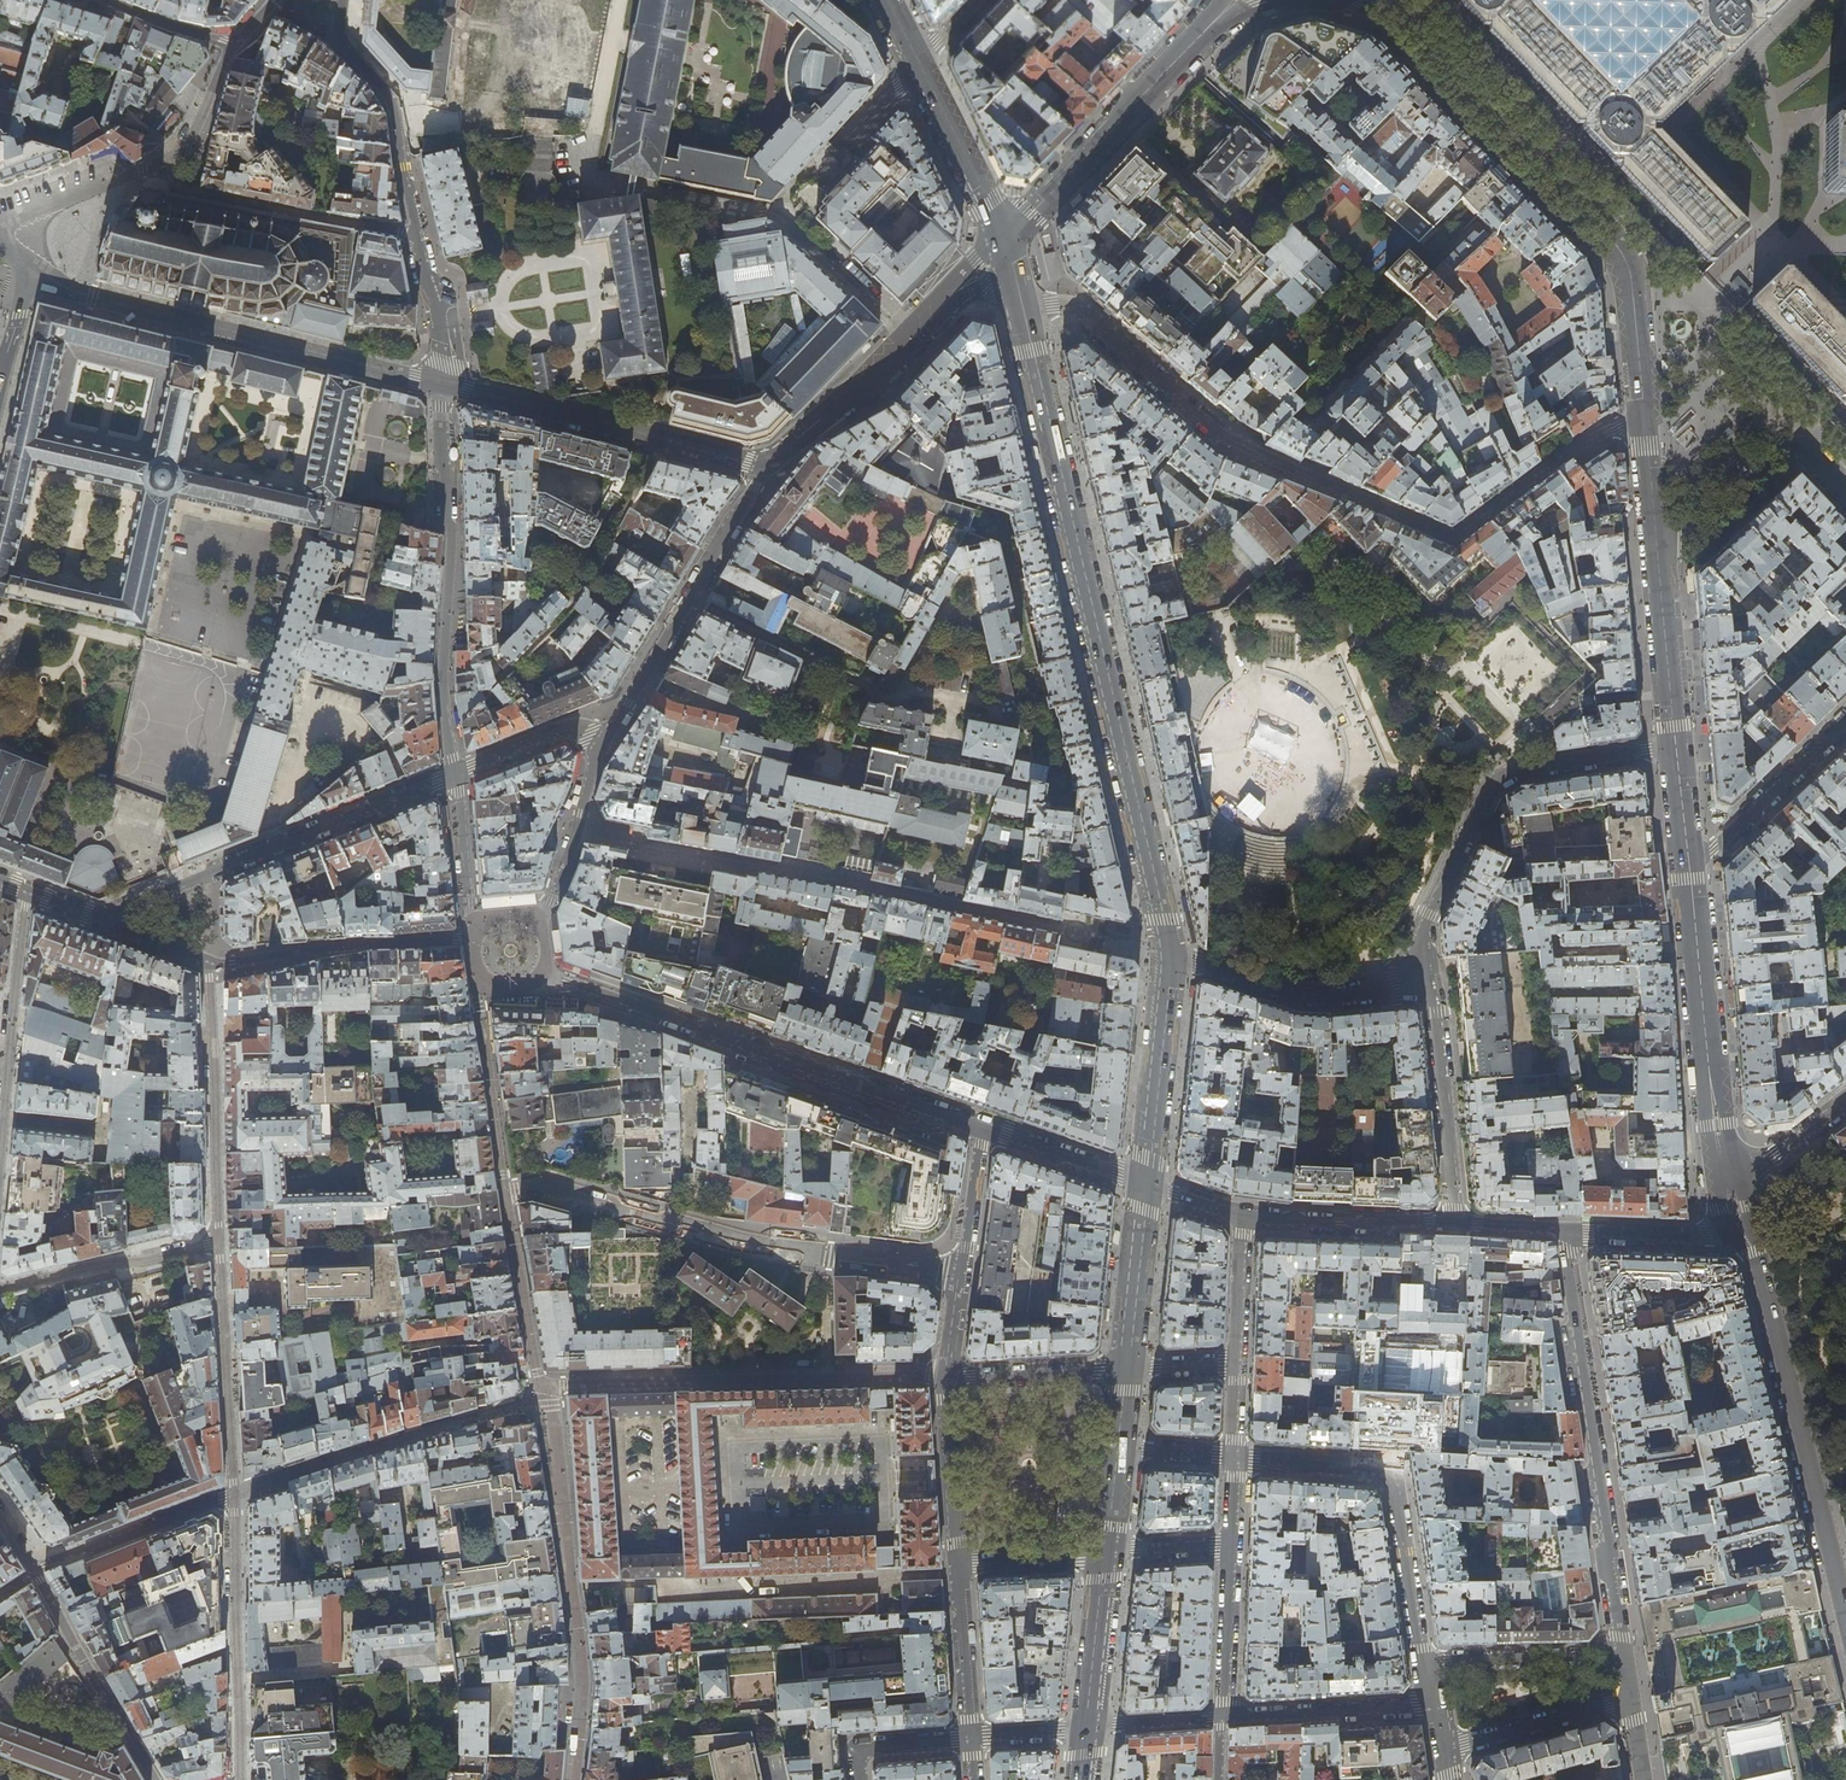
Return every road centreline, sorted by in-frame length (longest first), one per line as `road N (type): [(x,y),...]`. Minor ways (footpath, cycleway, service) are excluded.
road 1 (secondary): [(1171,955),(1006,241)]
road 2 (tertiary): [(1658,567),(1624,254),(1400,15)]
road 3 (residential): [(985,1127),(542,972)]
road 4 (residential): [(1625,1657),(1566,1229)]
road 5 (residential): [(1429,987),(1425,923),(1490,786),(1518,769),(1677,744)]
road 6 (residential): [(343,0),(341,41),(393,108),(438,318),(443,384)]
road 7 (tertiary): [(1845,1630),(1745,1236)]
road 8 (residential): [(443,384),(452,531),(446,681),(455,773)]
road 9 (residential): [(455,773),(98,919)]
road 10 (tertiary): [(93,297),(443,384)]
road 11 (residential): [(1233,1456),(1387,1475),(1426,1662)]
road 12 (tertiary): [(1729,1190),(1688,853)]
road 13 (tertiary): [(443,384),(767,462)]
road 14 (tertiary): [(767,462),(873,379),(1006,241)]
road 15 (residential): [(605,741),(767,462)]
road 16 (tertiary): [(1006,241),(1221,16)]
road 17 (residential): [(240,1779),(235,1493)]
road 18 (residential): [(221,1243),(209,965)]
road 19 (residential): [(0,1157),(27,890)]
road 20 (residential): [(473,939),(209,965)]
road 21 (residential): [(1171,955),(1296,996),(1429,987)]
road 22 (residential): [(1845,487),(1809,444),(1793,443),(1658,567)]
road 23 (residential): [(945,1377),(985,1127)]
road 24 (residential): [(235,1493),(221,1243)]
road 25 (residential): [(35,1571),(156,1779)]
road 26 (residential): [(1429,987),(1454,1224)]
road 27 (secondary): [(1149,1184),(1171,955)]
road 28 (residential): [(0,1290),(221,1243)]
road 29 (residential): [(235,1493),(35,1571)]
road 30 (residential): [(1433,1706),(1220,1716)]
road 31 (residential): [(1454,1224),(1242,1219)]
road 32 (residential): [(1688,853),(1719,845),(1845,723)]
road 33 (residential): [(1625,1657),(1426,1662)]
road 34 (residential): [(541,928),(605,741)]
road 35 (secondary): [(1006,241),(920,64)]
road 36 (residential): [(1442,1751),(1631,1697)]
road 37 (secondary): [(1127,1370),(1149,1184)]
road 38 (residential): [(957,1561),(945,1377)]
road 39 (residential): [(945,1377),(1127,1370)]
road 40 (residential): [(168,159),(0,226)]
road 41 (residential): [(1745,1236),(1566,1229)]
road 42 (residential): [(971,1739),(957,1561)]
road 43 (tertiary): [(1677,744),(1658,567)]
road 44 (secondary): [(1086,1728),(1106,1554)]
road 45 (residential): [(1149,1184),(985,1127)]
road 46 (residential): [(1231,1546),(1220,1716)]
road 47 (residential): [(455,773),(473,939)]
road 48 (residential): [(605,741),(564,732),(455,773)]
road 49 (residential): [(1106,1554),(957,1561)]
road 50 (residential): [(1242,1219),(1235,1366)]
road 51 (residential): [(1845,1102),(1729,1190)]
road 52 (residential): [(971,1739),(869,1748),(860,1759),(861,1779)]
road 53 (residential): [(1220,1716),(1086,1728)]
road 54 (residential): [(233,45),(192,136),(168,159)]
road 55 (residential): [(233,45),(108,0)]
road 56 (residential): [(1231,1546),(1106,1554)]
road 57 (residential): [(209,965),(98,919)]

